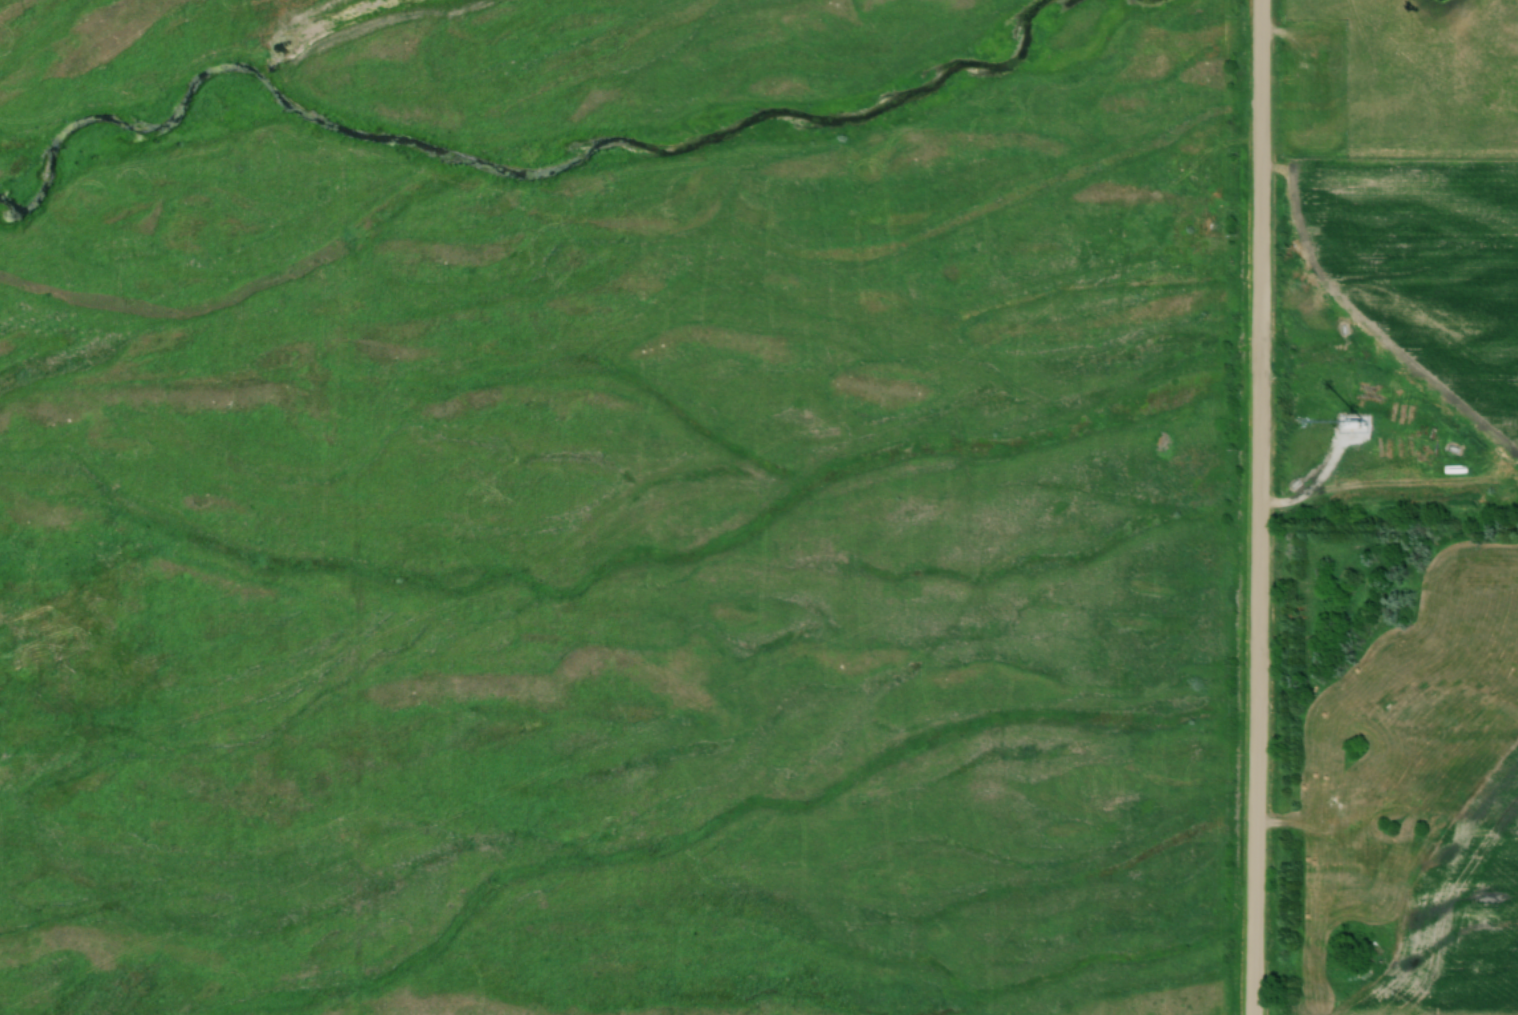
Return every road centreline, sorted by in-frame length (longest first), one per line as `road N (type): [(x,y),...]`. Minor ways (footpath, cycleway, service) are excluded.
road 1 (residential): [(1255,1014),(1262,0)]

